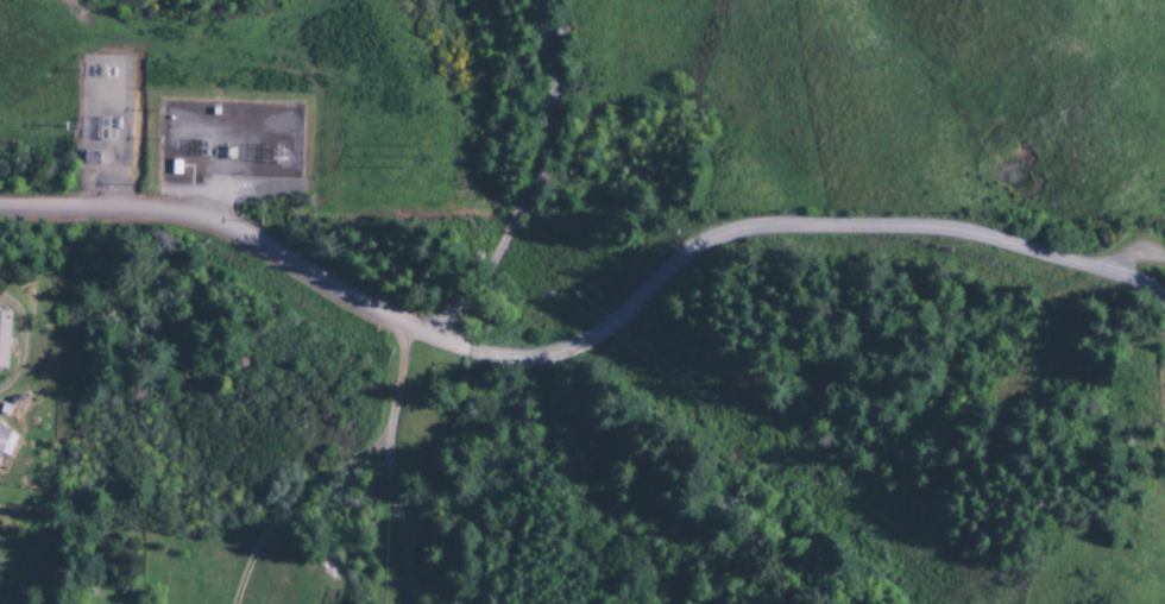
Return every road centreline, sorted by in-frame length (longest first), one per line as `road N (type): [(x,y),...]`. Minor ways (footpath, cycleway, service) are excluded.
road 1 (residential): [(0,217),(202,222),(427,344),(510,361),(579,346),(747,229),(900,239),(1110,272)]
road 2 (residential): [(427,344),(516,238),(556,109),(545,0)]

